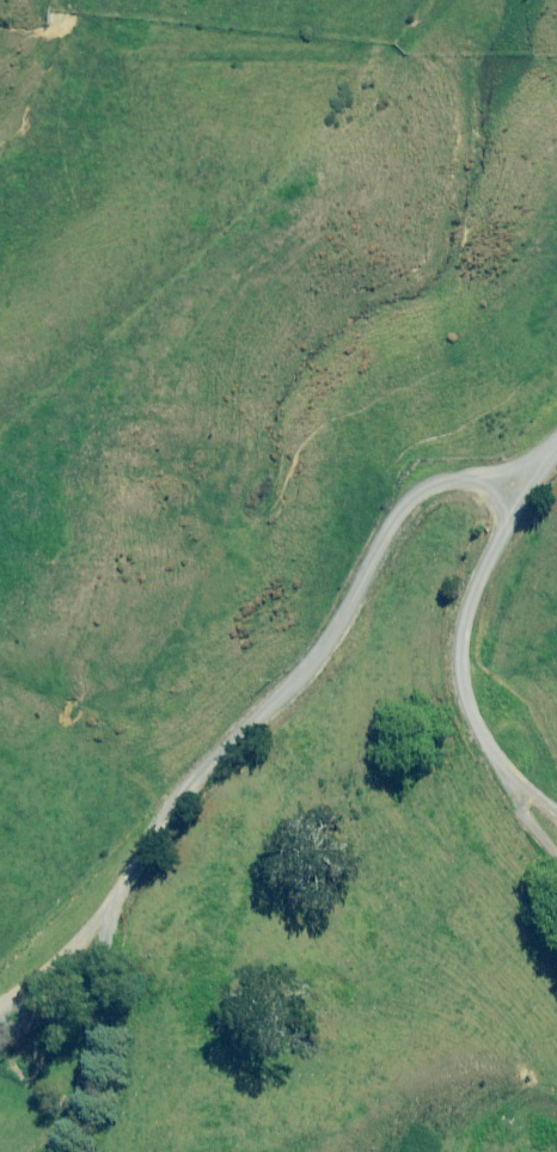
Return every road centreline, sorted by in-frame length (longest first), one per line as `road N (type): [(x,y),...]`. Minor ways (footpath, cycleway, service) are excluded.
road 1 (track): [(0,1001),(92,923),(233,735),(296,681),(360,596),(409,508),(455,480),(509,497)]
road 2 (unclassified): [(556,429),(509,497),(477,570),(470,611),(474,674),(491,748),(556,821)]

